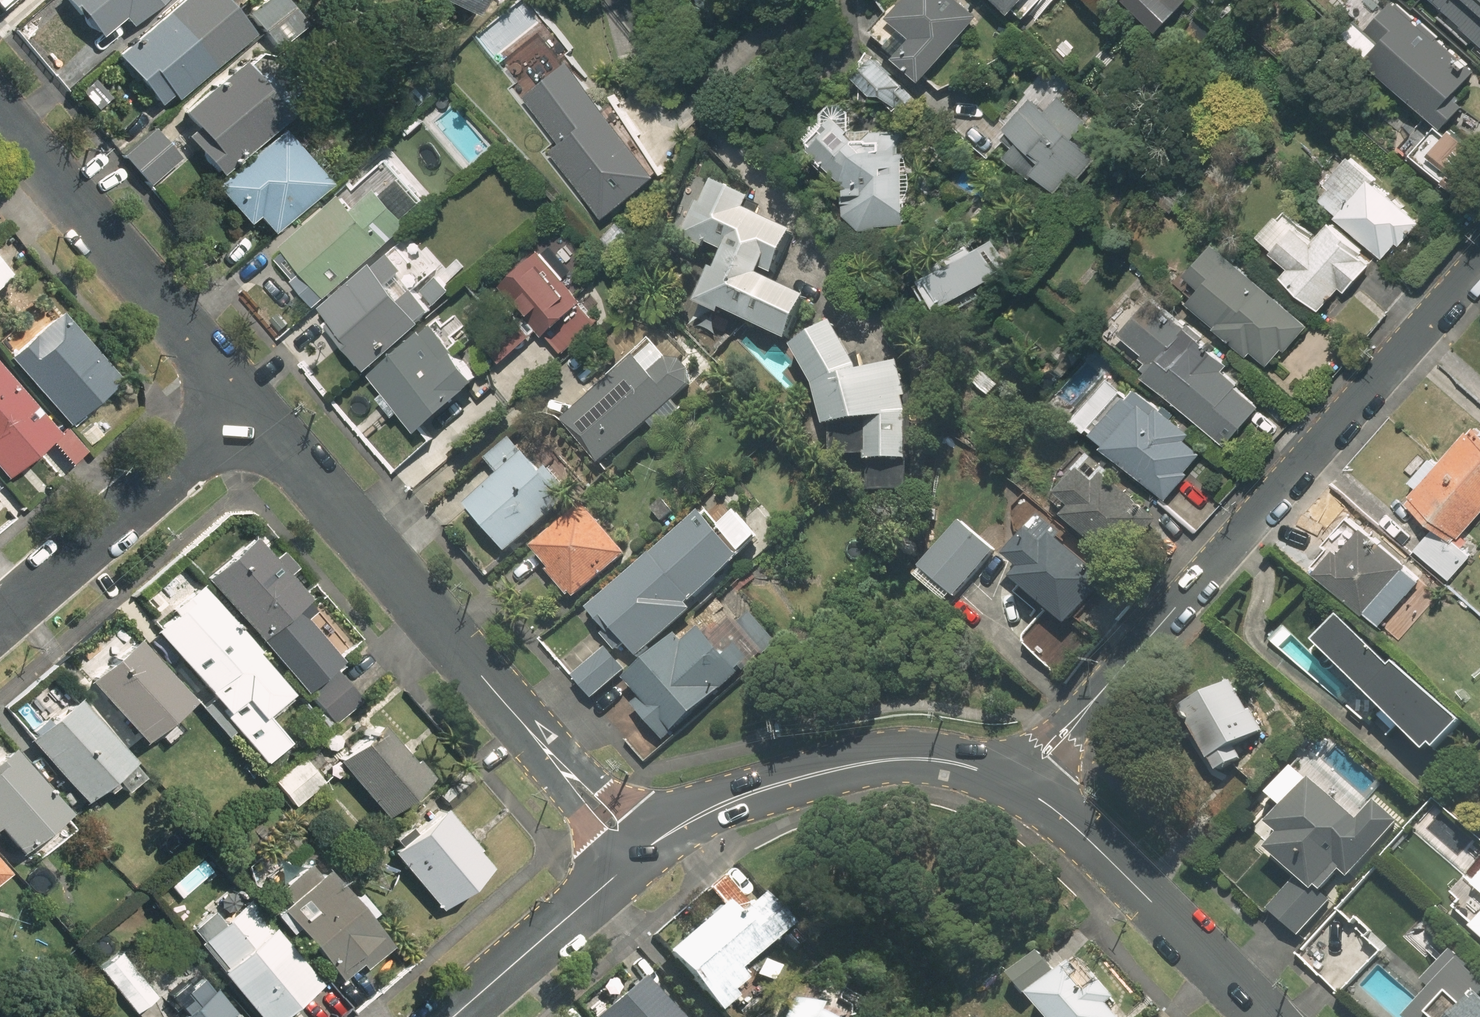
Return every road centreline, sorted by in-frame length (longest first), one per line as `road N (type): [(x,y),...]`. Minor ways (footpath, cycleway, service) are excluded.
road 1 (residential): [(1018,786),(1479,263)]
road 2 (tertiary): [(250,405),(0,114)]
road 3 (tertiary): [(1018,786),(939,760),(877,761),(744,796),(660,838)]
road 4 (tertiary): [(485,677),(250,405)]
road 5 (tertiary): [(1268,1016),(1088,838),(1018,786)]
road 6 (residential): [(0,620),(250,405)]
road 7 (tertiary): [(485,677),(660,838)]
road 8 (tertiary): [(621,870),(485,677)]
road 9 (residential): [(621,870),(452,1016)]

